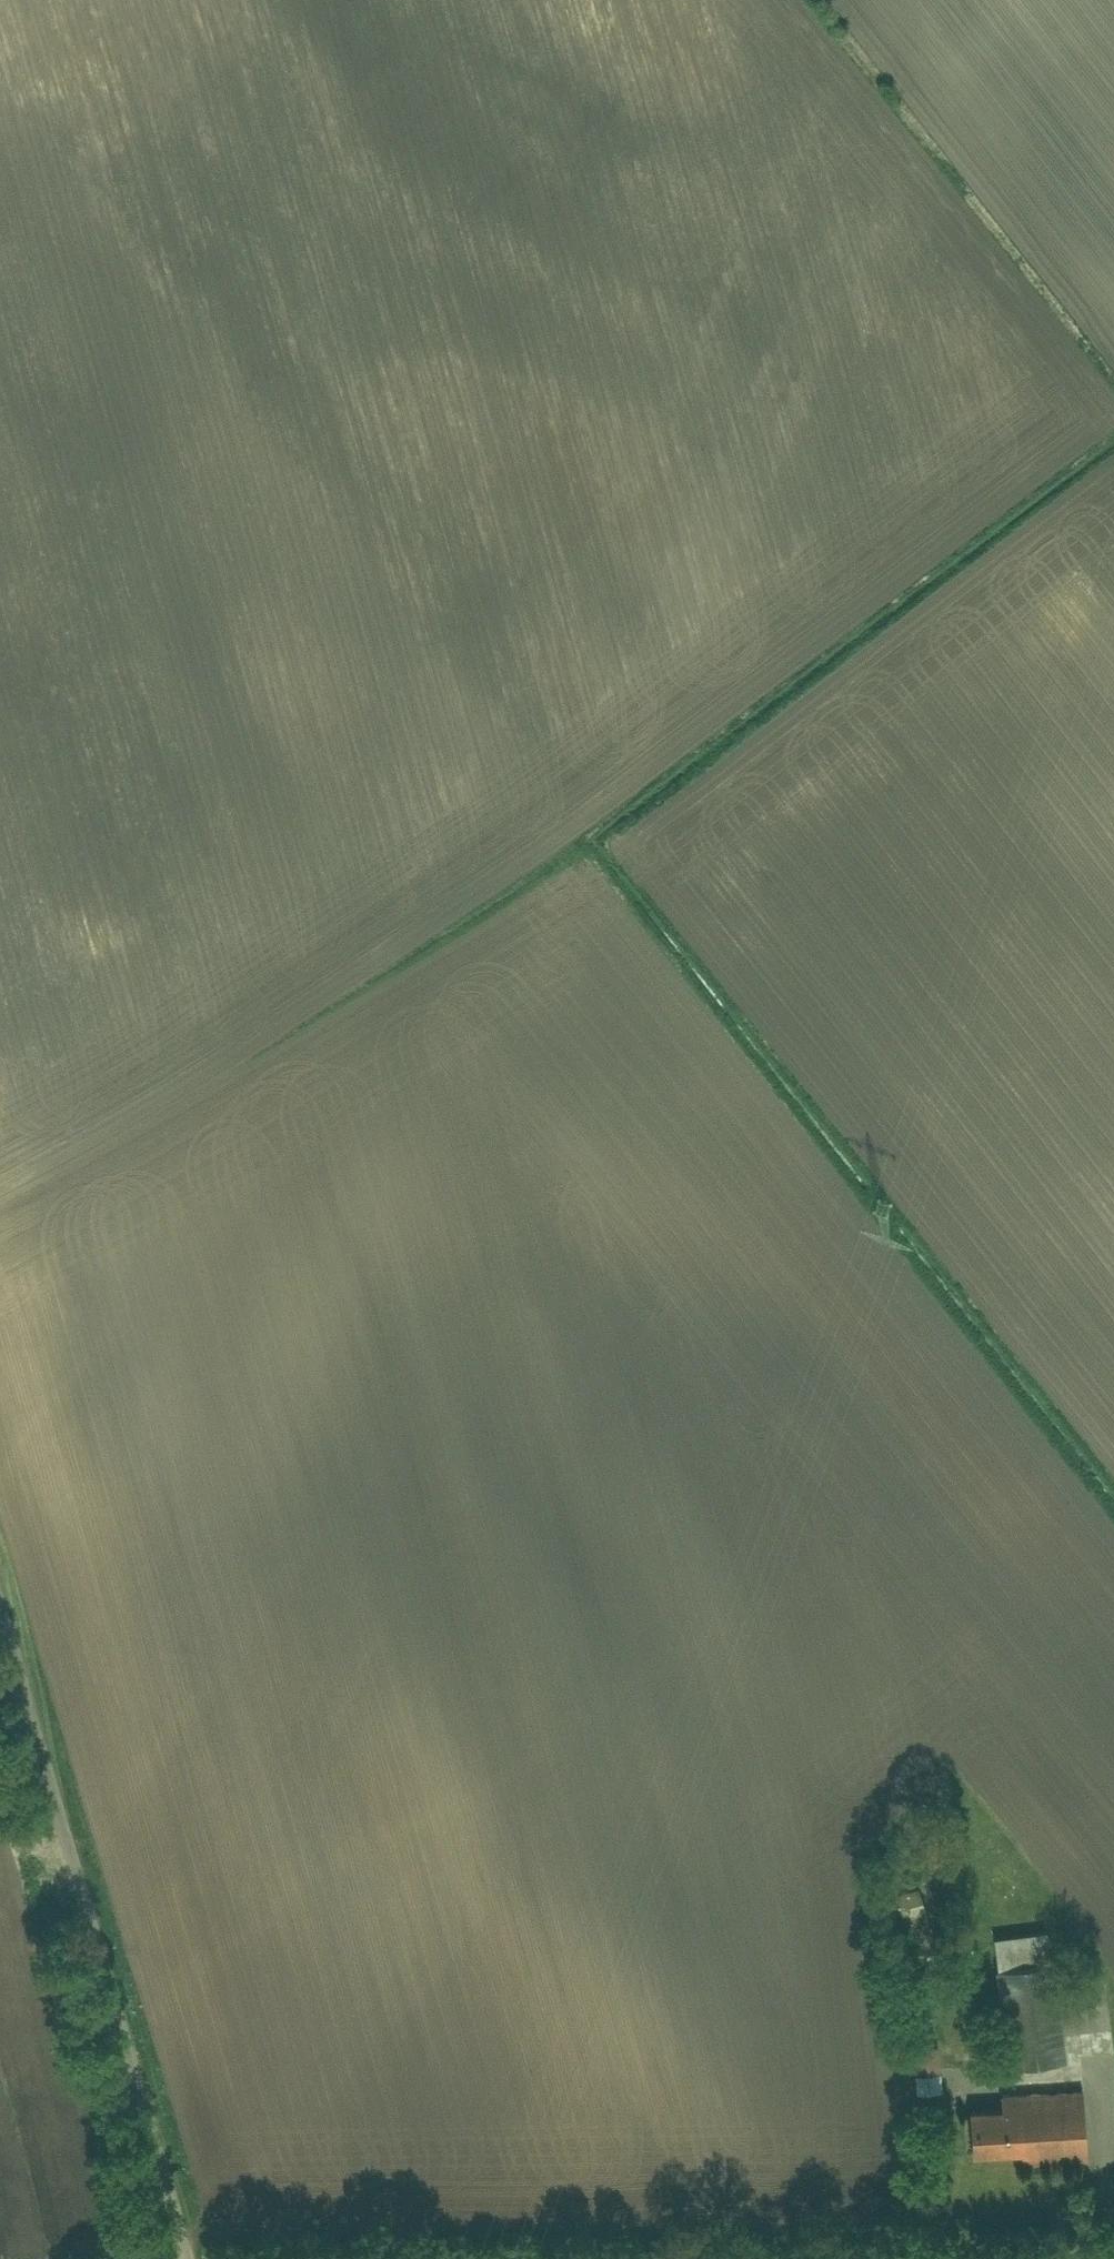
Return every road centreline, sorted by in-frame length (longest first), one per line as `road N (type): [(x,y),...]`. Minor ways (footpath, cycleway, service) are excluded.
road 1 (unclassified): [(181,2258),(0,1648)]

